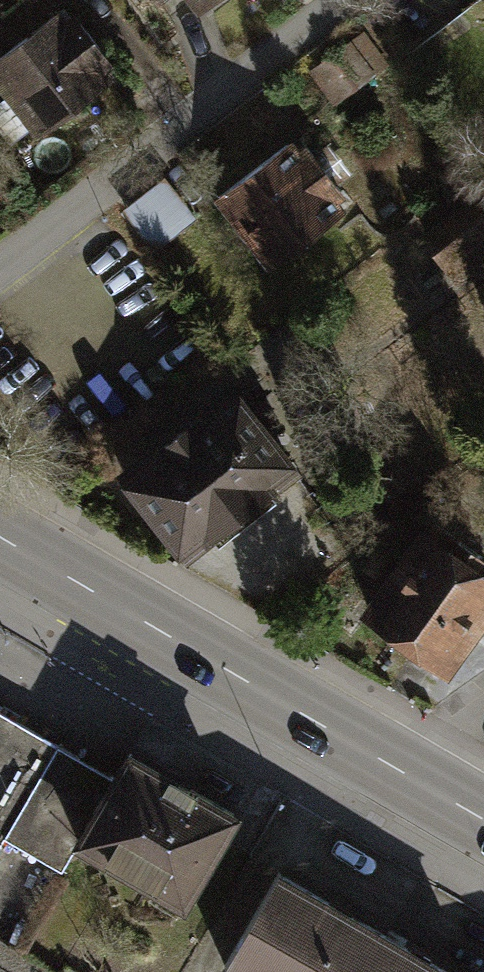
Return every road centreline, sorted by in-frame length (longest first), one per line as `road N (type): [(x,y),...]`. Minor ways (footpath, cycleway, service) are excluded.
road 1 (secondary): [(0,538),(483,820)]
road 2 (residential): [(348,0),(0,268)]

